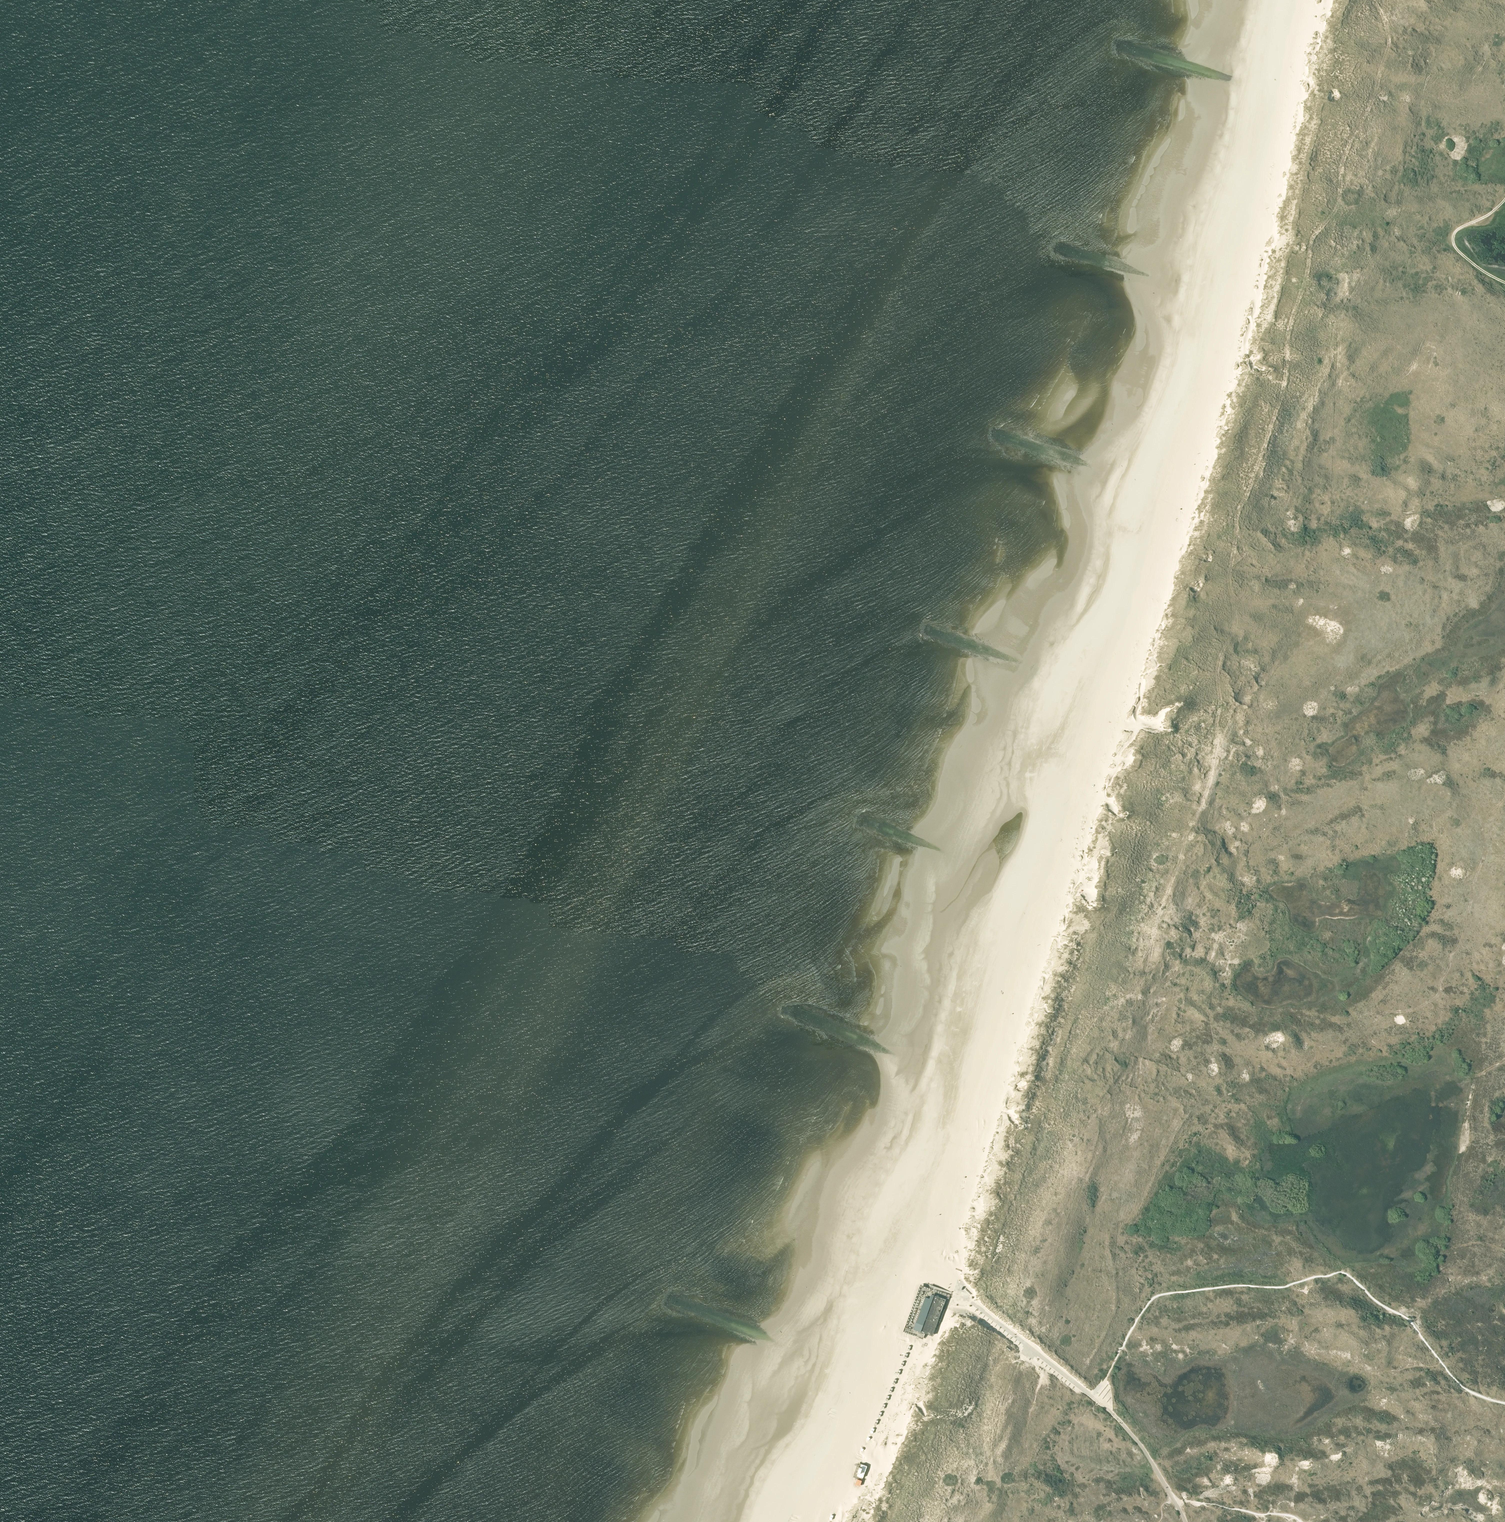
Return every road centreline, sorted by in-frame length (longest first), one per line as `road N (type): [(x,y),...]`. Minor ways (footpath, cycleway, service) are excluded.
road 1 (track): [(1504,1251),(1481,1242),(1455,1249),(1450,1241),(1479,1077),(1416,1068),(1385,1054),(1335,994)]
road 2 (unclassified): [(964,1297),(1091,1395)]
road 3 (unclassified): [(1185,1521),(1143,1449),(1091,1395)]
road 4 (track): [(1504,283),(1462,256),(1451,238),(1504,198)]

